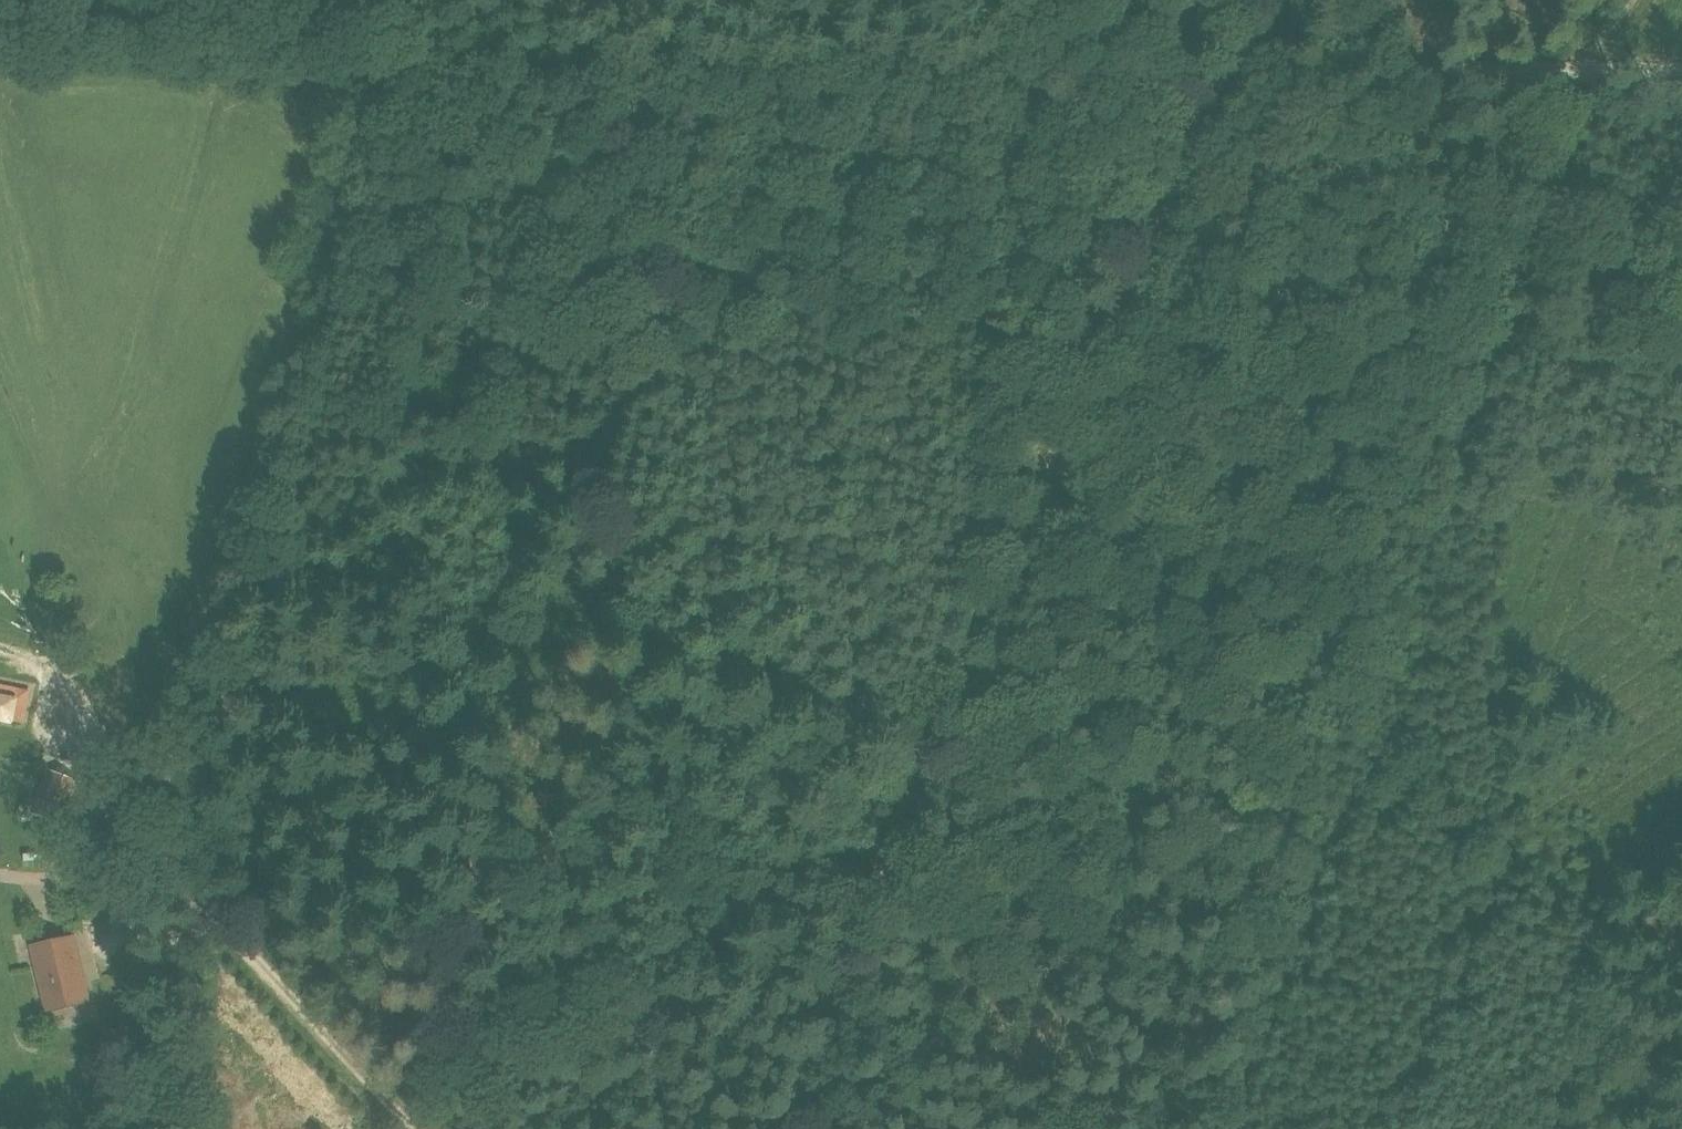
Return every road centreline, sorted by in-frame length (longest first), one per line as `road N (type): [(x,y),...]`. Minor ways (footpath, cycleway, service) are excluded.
road 1 (track): [(808,1128),(1237,68)]
road 2 (track): [(390,1128),(251,948),(154,890),(0,880)]
road 3 (track): [(407,1128),(538,699)]
road 4 (track): [(1595,74),(1237,68)]

